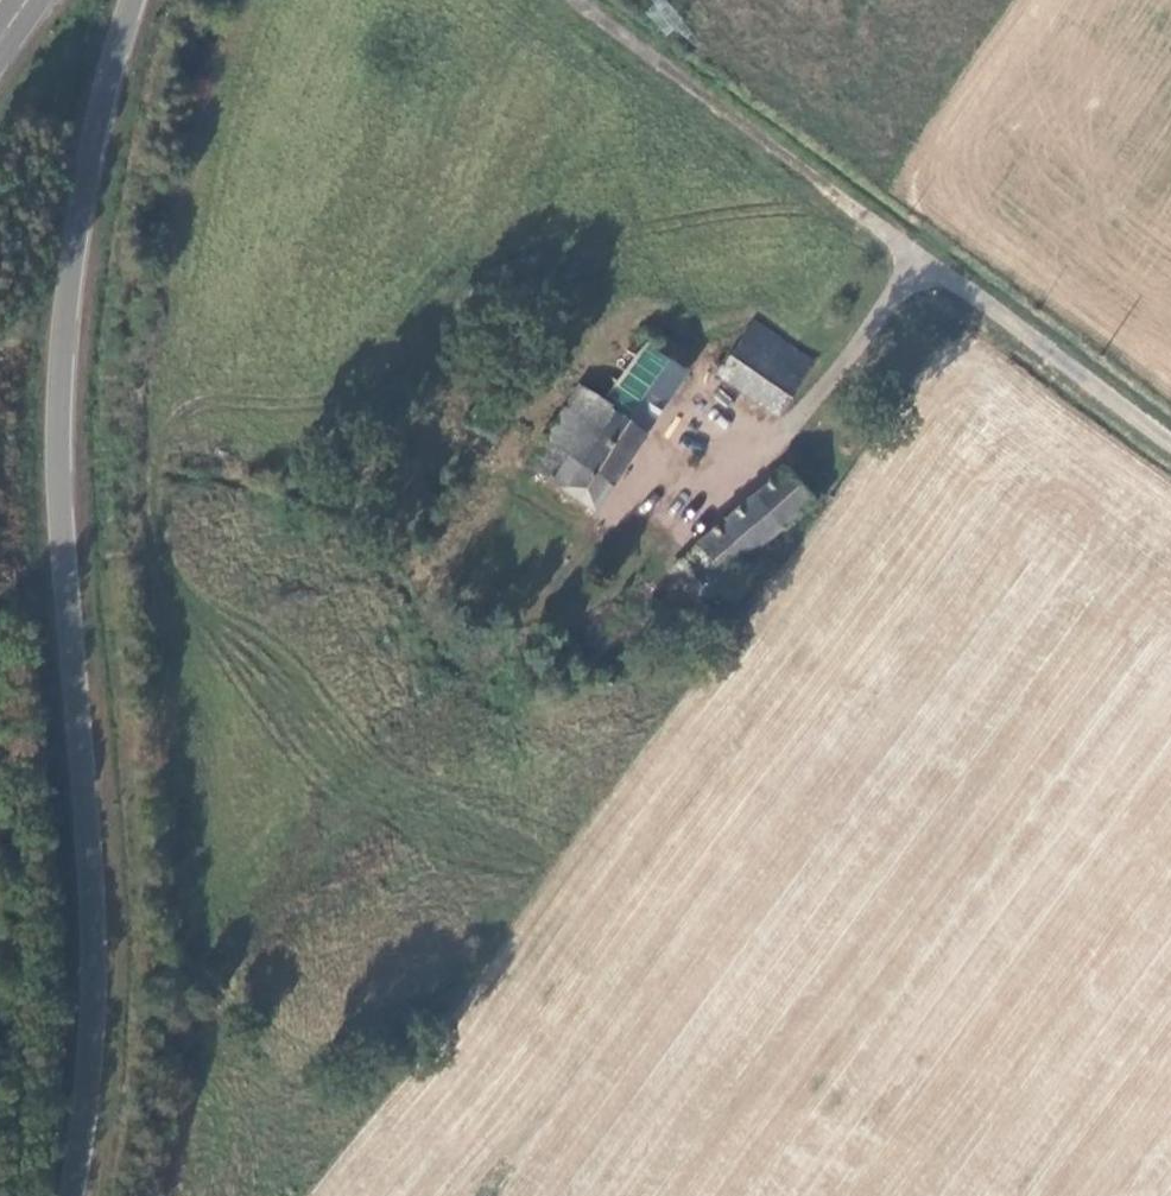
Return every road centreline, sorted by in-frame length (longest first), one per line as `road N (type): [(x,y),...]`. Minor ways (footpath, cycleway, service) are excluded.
road 1 (primary): [(71,1195),(95,925),(58,493),(66,316),(139,0)]
road 2 (residential): [(904,254),(565,0)]
road 3 (residential): [(1170,452),(904,254)]
road 4 (residential): [(904,254),(813,412)]

